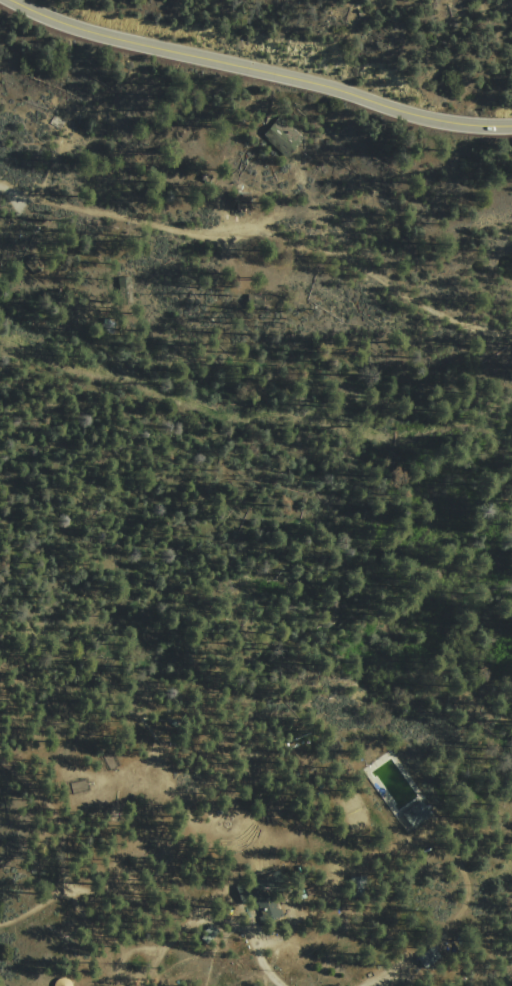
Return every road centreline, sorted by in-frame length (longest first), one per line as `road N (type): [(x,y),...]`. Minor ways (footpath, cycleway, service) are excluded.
road 1 (secondary): [(511,127),(423,117),(79,30),(9,0)]
road 2 (track): [(286,985),(229,924),(117,893),(65,888),(0,926)]
road 3 (track): [(23,199),(178,230),(240,228)]
road 4 (track): [(350,985),(456,919),(466,905),(457,853)]
road 5 (track): [(7,758),(51,810),(65,888)]
road 6 (track): [(118,732),(0,757)]

